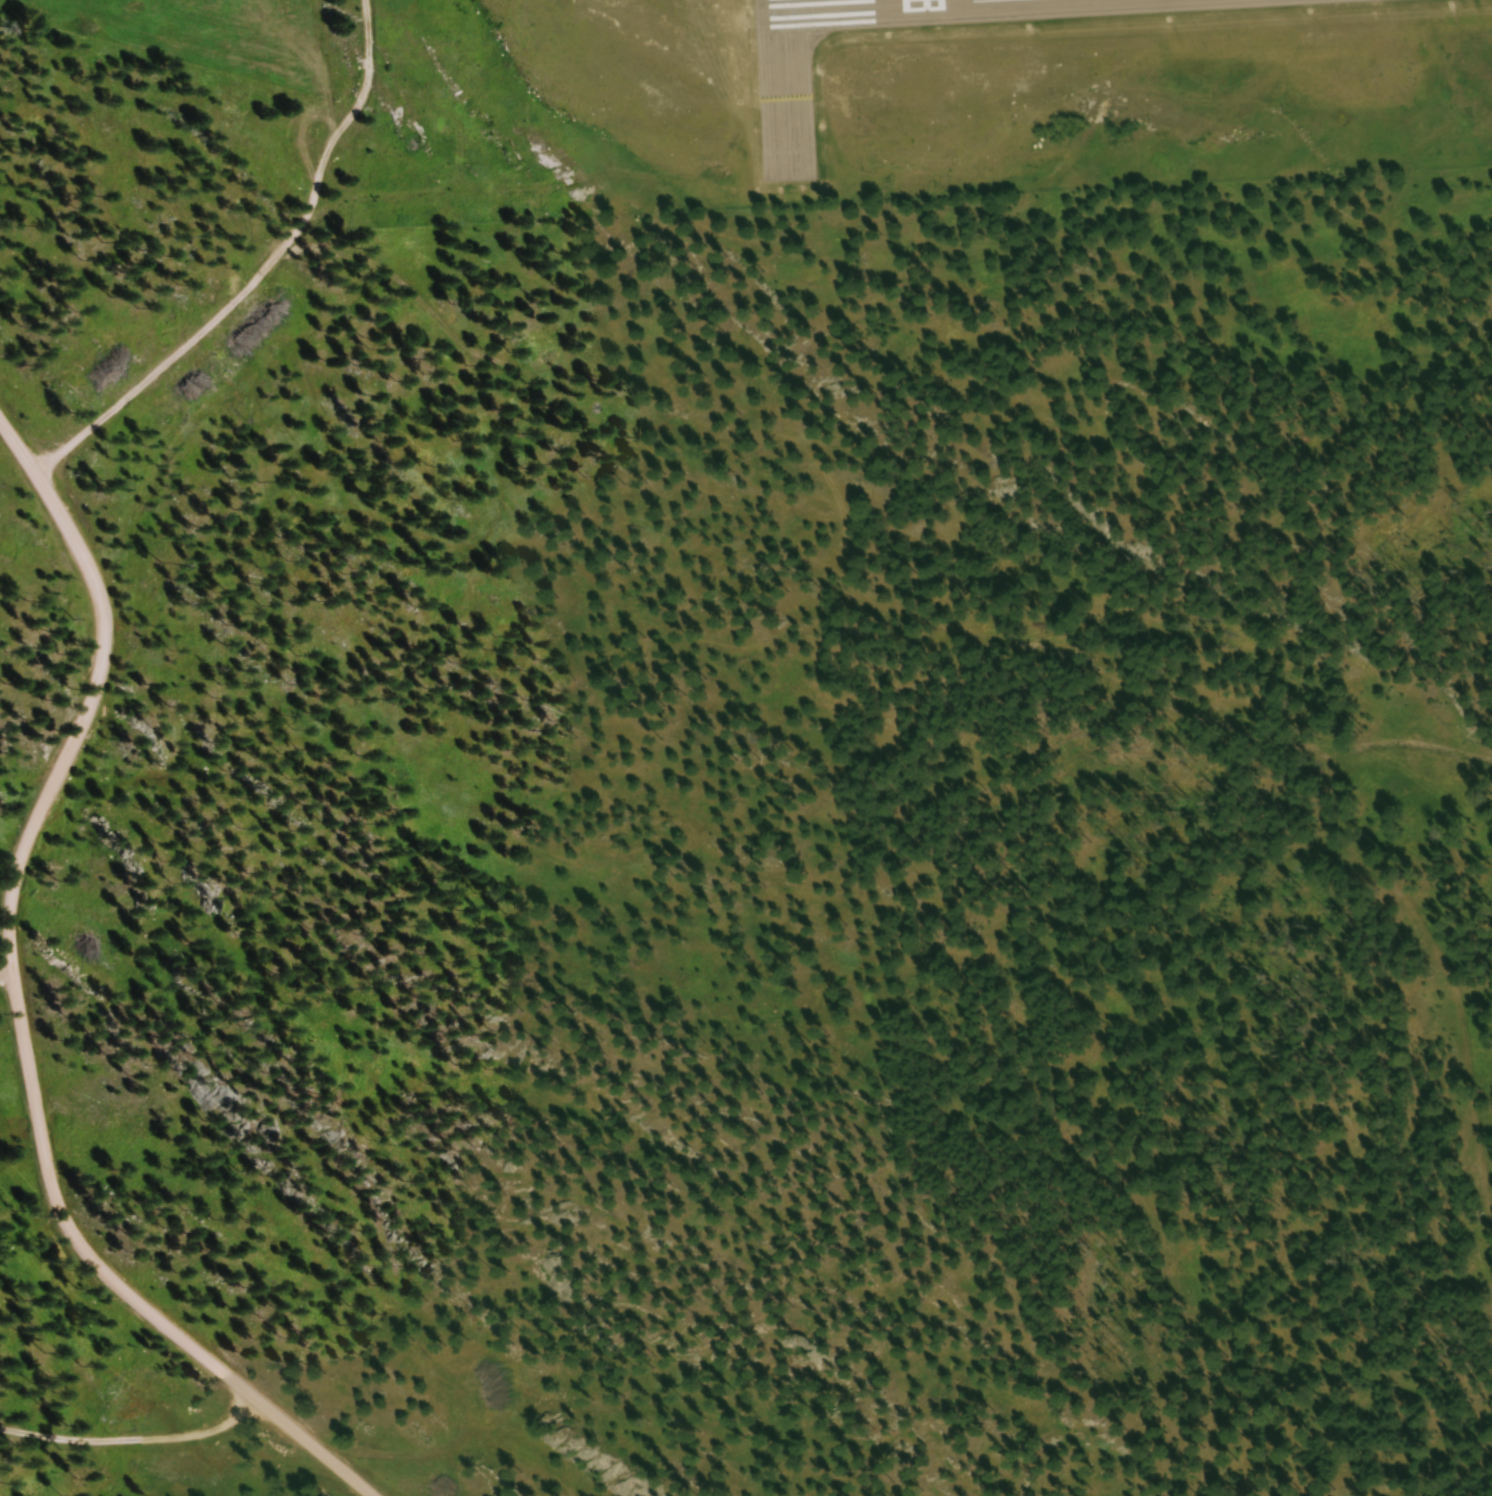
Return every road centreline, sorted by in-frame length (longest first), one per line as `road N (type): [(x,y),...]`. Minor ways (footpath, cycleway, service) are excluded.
road 1 (residential): [(375,1495),(76,1252),(44,1179),(5,941),(9,863),(98,667),(101,605),(0,429)]
road 2 (track): [(27,469),(140,382),(231,298),(294,223),(325,142),(359,87),(359,0)]
road 3 (track): [(0,1426),(78,1439),(201,1430),(251,1398)]

